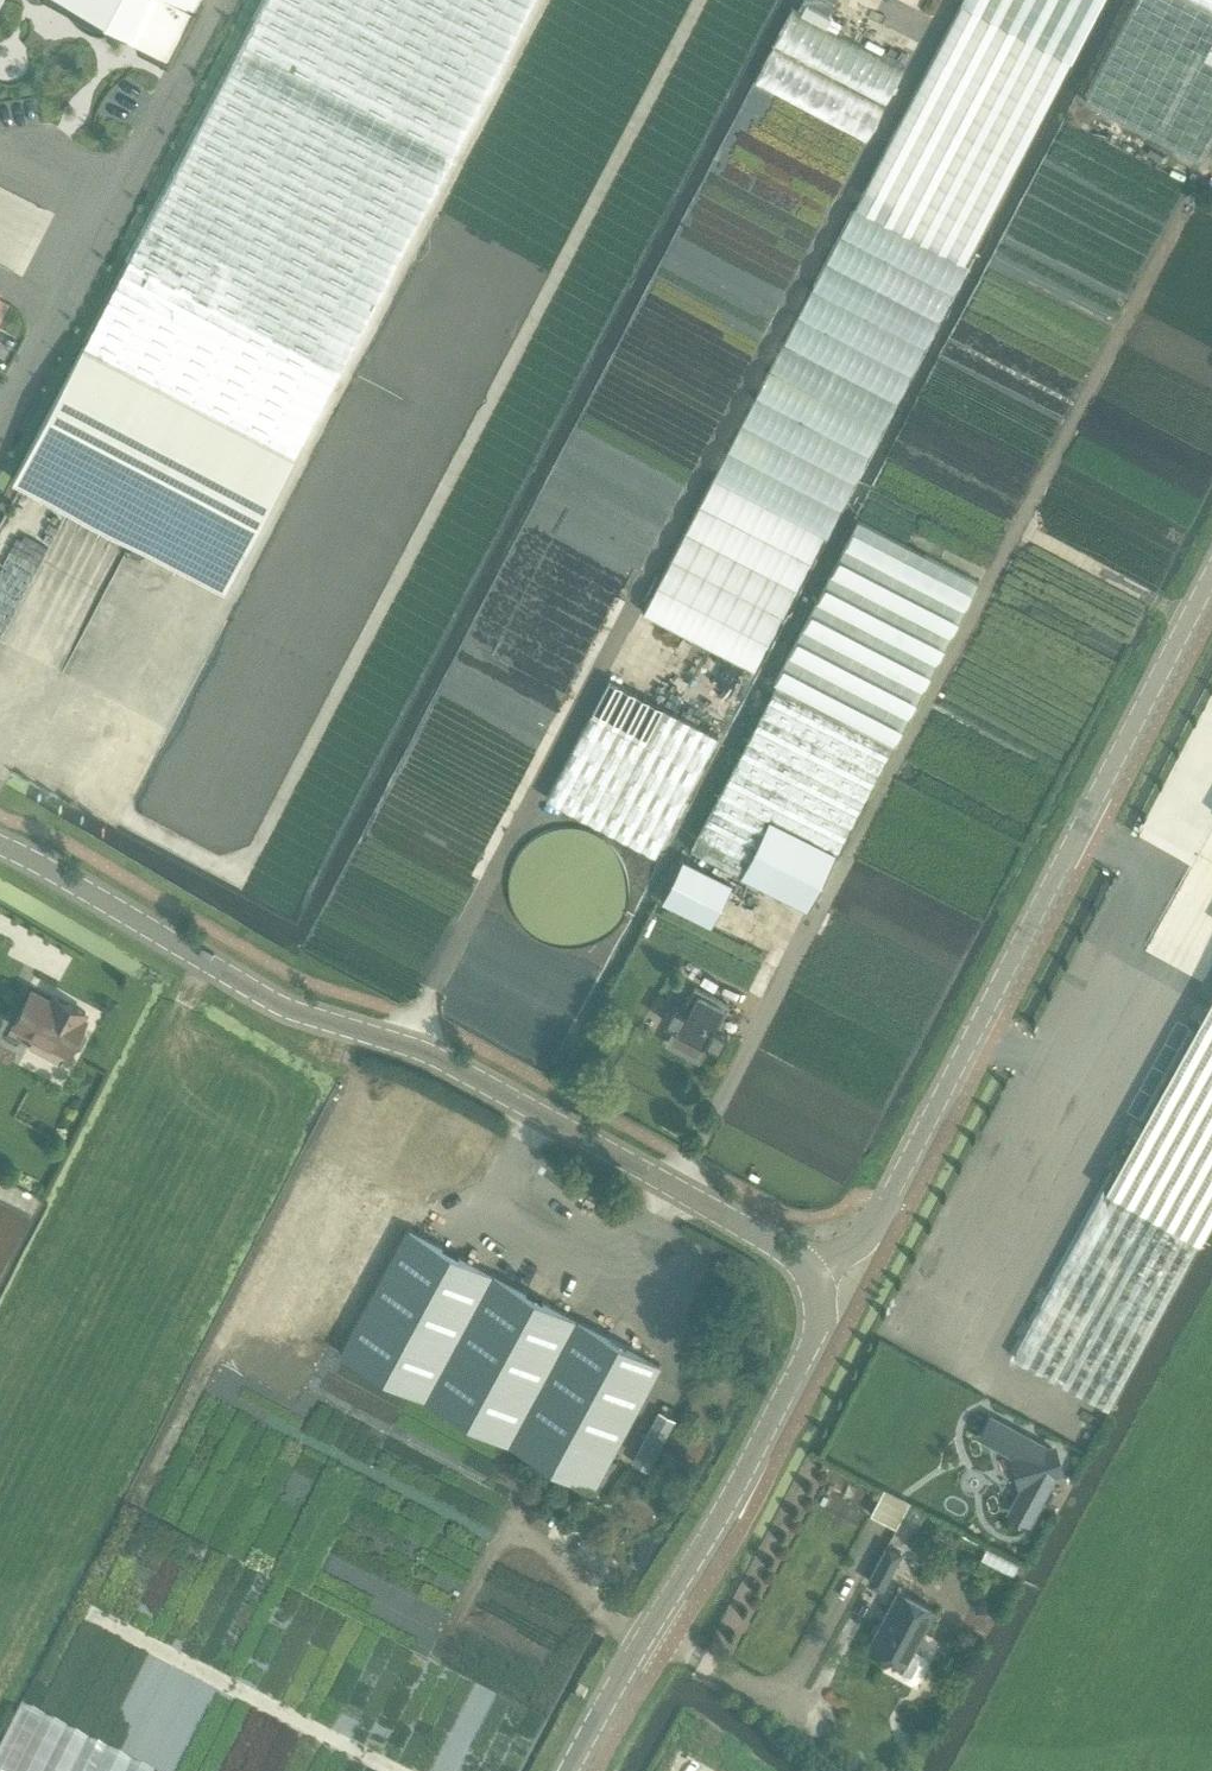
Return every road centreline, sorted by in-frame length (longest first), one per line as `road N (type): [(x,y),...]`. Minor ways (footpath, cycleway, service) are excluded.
road 1 (track): [(434,991),(950,0)]
road 2 (track): [(699,0),(251,857),(231,871),(129,816)]
road 3 (track): [(1211,156),(708,1121)]
road 4 (tertiary): [(814,1277),(782,1247),(413,1047),(286,1009),(0,849)]
road 5 (unclassified): [(814,1277),(862,1240),(885,1202),(1211,574)]
road 6 (tertiary): [(568,1770),(726,1507),(815,1335),(814,1277)]
road 7 (track): [(440,1651),(504,1529),(529,1529)]

